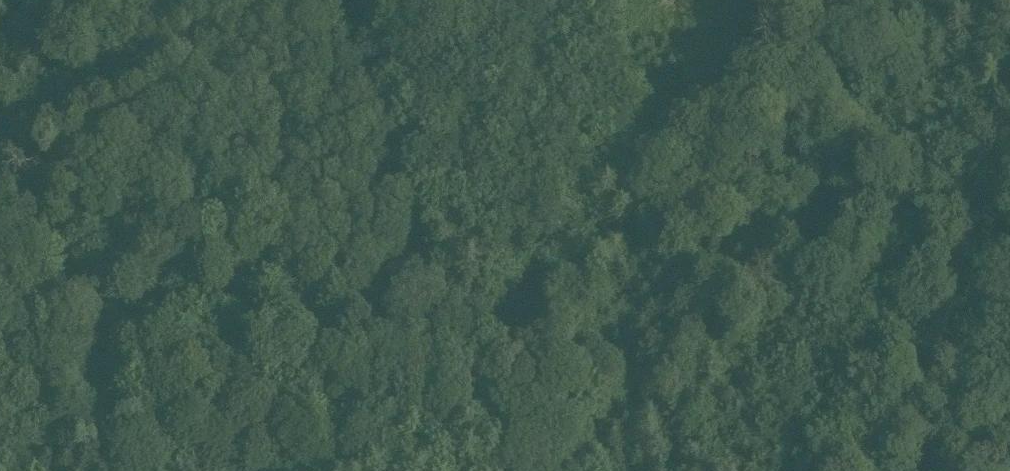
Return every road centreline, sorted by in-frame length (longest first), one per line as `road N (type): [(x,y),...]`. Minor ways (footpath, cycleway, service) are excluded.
road 1 (track): [(338,0),(491,470)]

